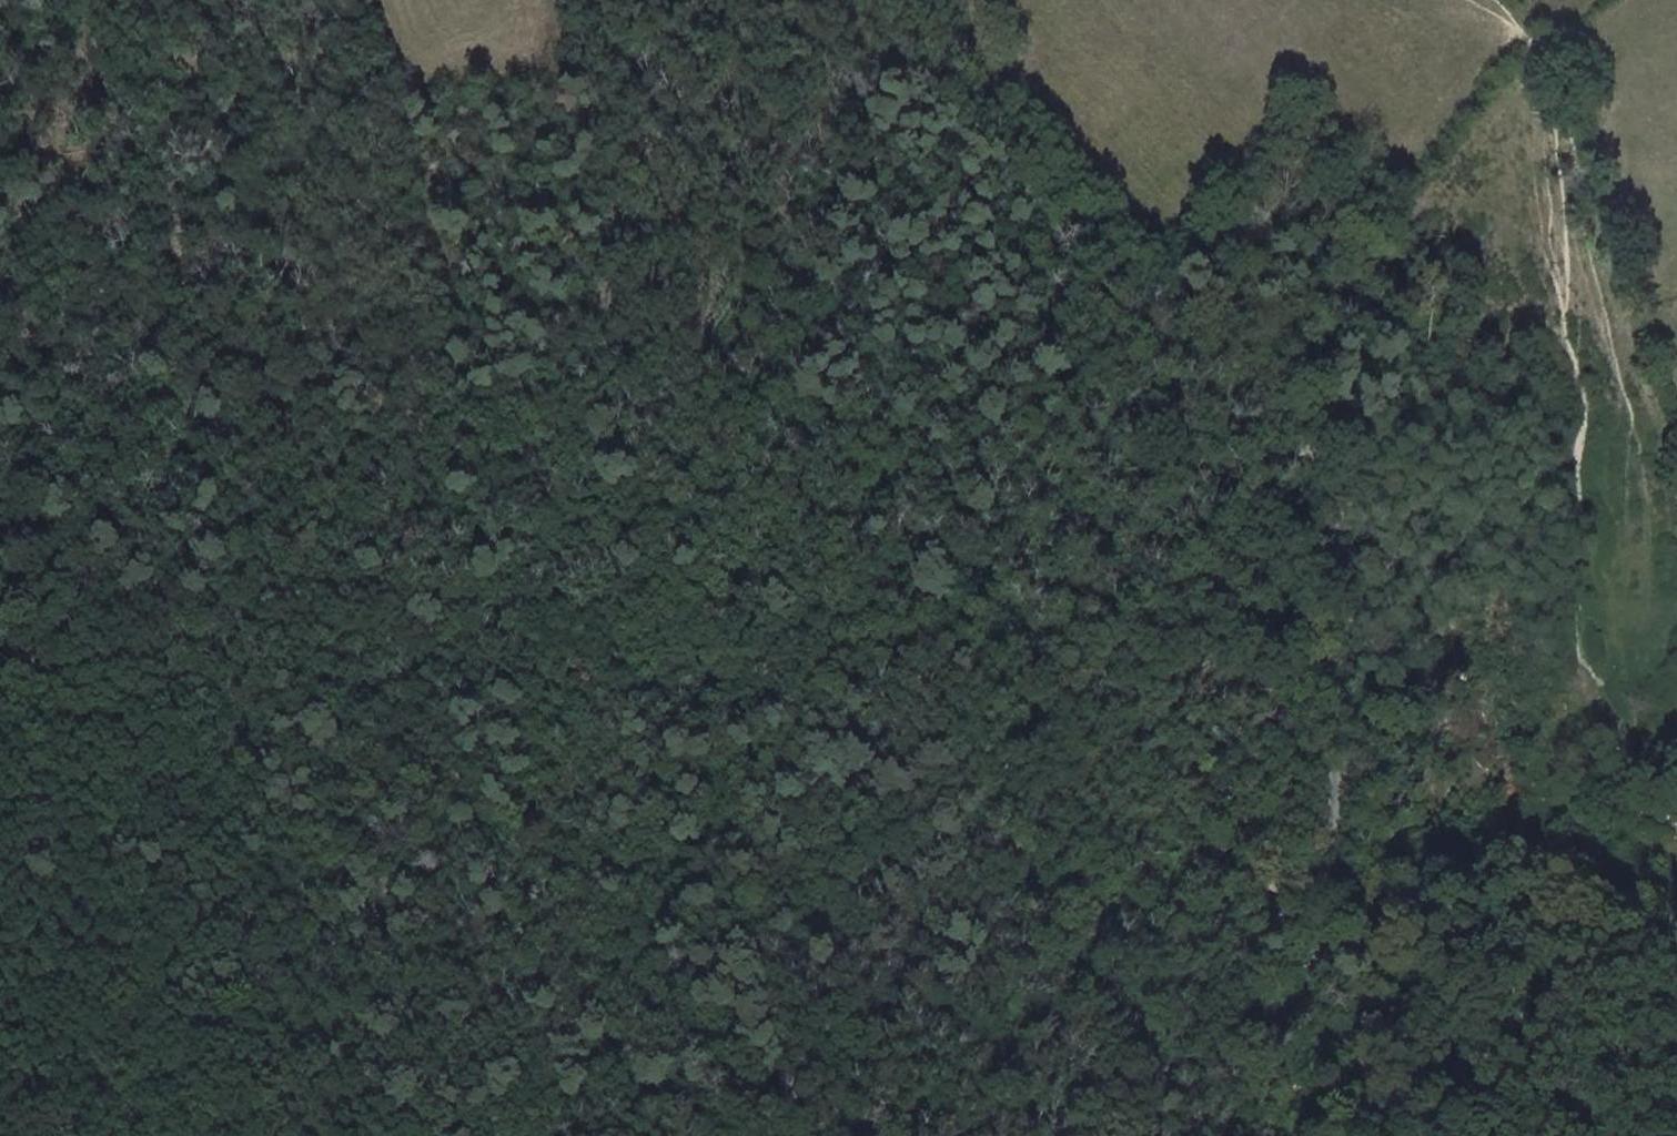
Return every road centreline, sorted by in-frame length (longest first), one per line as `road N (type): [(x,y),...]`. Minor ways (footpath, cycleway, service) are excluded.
road 1 (track): [(1319,1002),(1343,602),(1333,483),(1264,391),(1086,237),(927,0)]
road 2 (track): [(1419,1135),(1392,1124),(1319,1002)]

